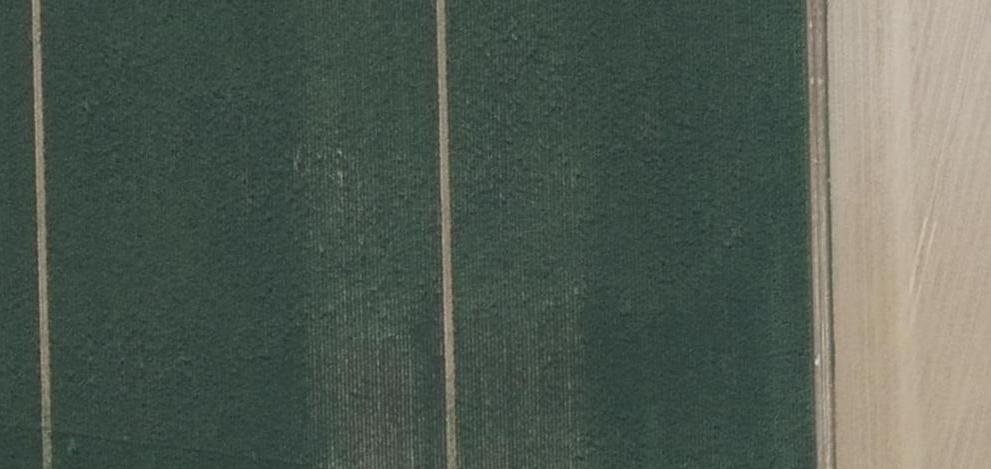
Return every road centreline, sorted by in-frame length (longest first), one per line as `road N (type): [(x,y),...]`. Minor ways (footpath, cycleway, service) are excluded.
road 1 (track): [(821,468),(813,0)]

